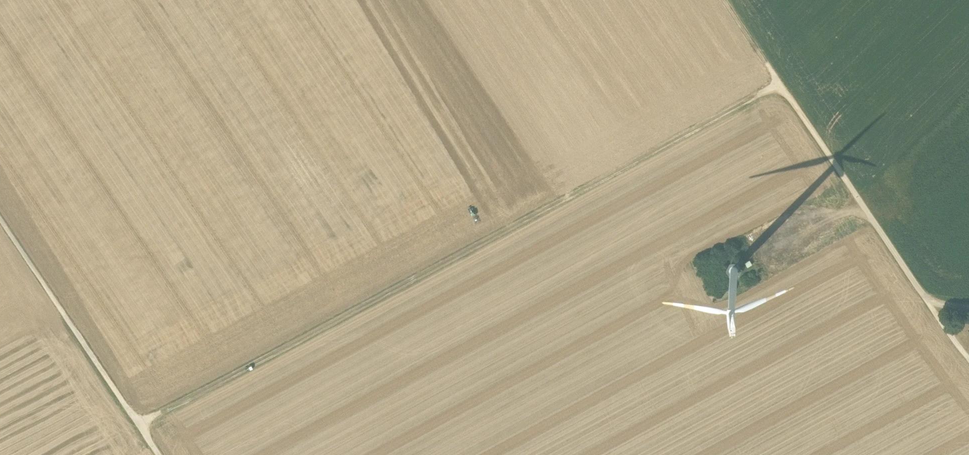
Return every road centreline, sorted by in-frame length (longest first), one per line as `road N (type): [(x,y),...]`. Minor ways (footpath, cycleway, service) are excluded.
road 1 (track): [(780,84),(138,424)]
road 2 (track): [(722,0),(968,349)]
road 3 (track): [(0,220),(158,454)]

